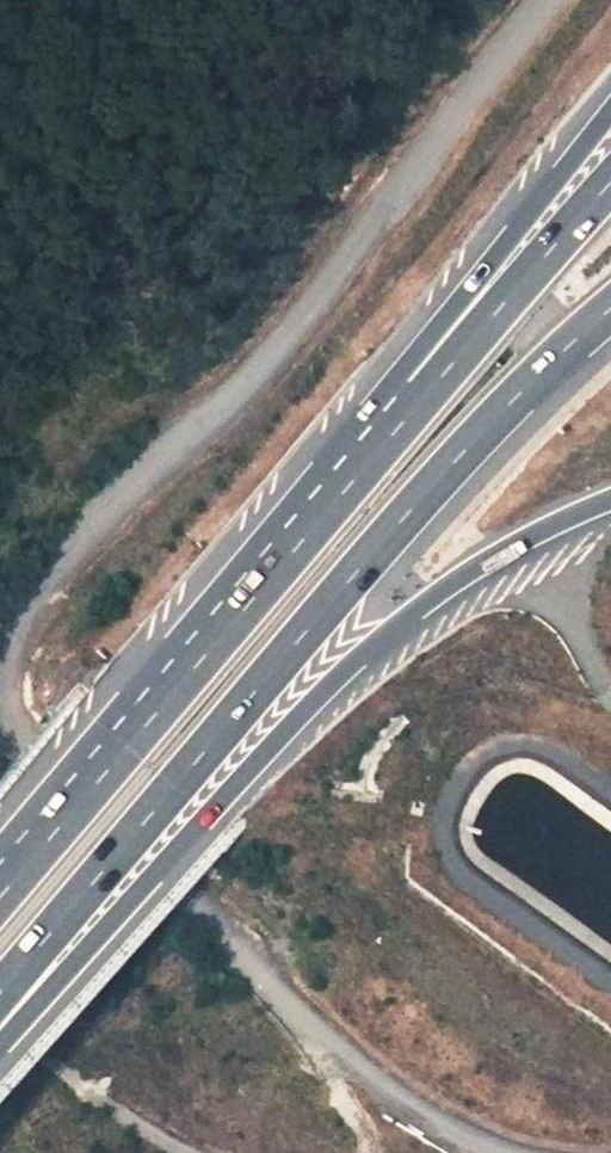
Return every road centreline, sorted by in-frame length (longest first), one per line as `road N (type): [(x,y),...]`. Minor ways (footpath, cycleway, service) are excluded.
road 1 (track): [(548,0),(251,383),(51,557),(14,620),(1,666),(4,704),(26,741),(199,925),(410,1107),(511,1152)]
road 2 (motorway): [(0,1001),(409,515),(610,308)]
road 3 (motorway): [(0,1023),(405,621),(526,538),(610,499)]
road 4 (motorway): [(610,126),(344,491)]
road 5 (motorway): [(610,182),(344,491)]
road 6 (motorway): [(344,491),(125,752)]
road 7 (motorway): [(125,752),(0,899)]

